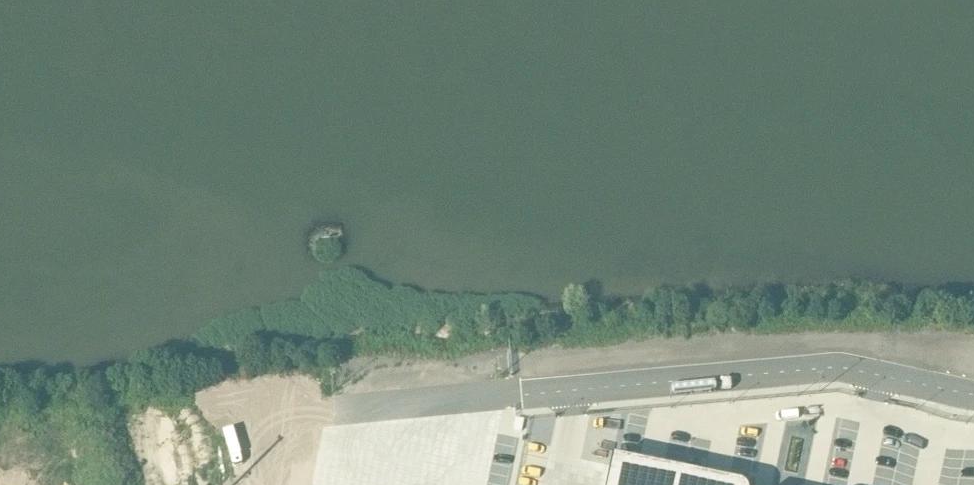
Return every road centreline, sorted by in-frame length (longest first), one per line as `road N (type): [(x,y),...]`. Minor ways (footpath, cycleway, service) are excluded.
road 1 (unclassified): [(973,392),(876,369),(516,389),(177,471)]

